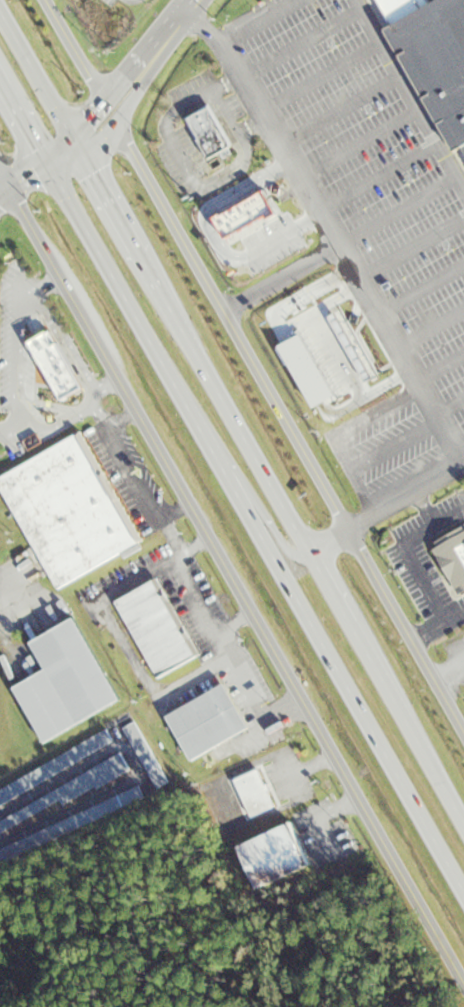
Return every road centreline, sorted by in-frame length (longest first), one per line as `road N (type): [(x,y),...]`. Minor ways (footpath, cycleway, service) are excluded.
road 1 (residential): [(463,982),(9,186)]
road 2 (trunk): [(48,161),(463,889)]
road 3 (residential): [(463,729),(115,118)]
road 4 (trunk): [(309,551),(150,272)]
road 5 (trunk): [(463,822),(364,647)]
road 6 (trunk): [(204,433),(283,543),(309,551)]
road 7 (trunk): [(74,139),(0,9)]
road 8 (trunk): [(150,272),(84,156)]
road 9 (tertiary): [(84,156),(141,85),(154,54)]

